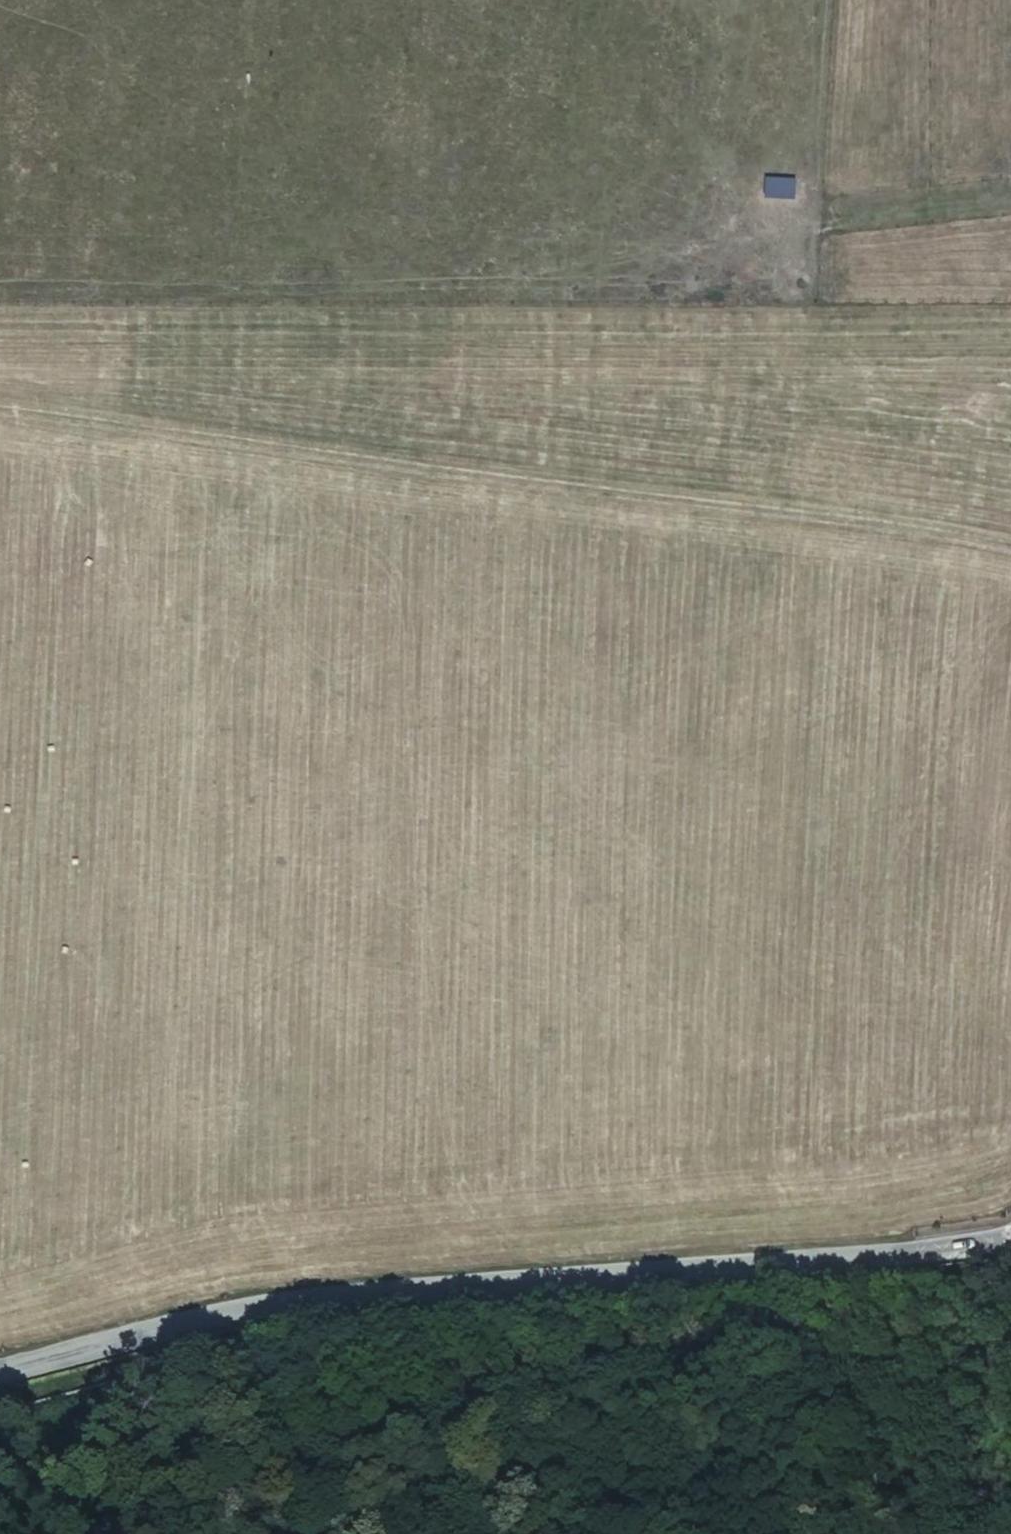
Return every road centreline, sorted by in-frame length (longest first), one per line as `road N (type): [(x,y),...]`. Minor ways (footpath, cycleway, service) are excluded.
road 1 (secondary): [(1010,1237),(225,1316),(0,1370)]

